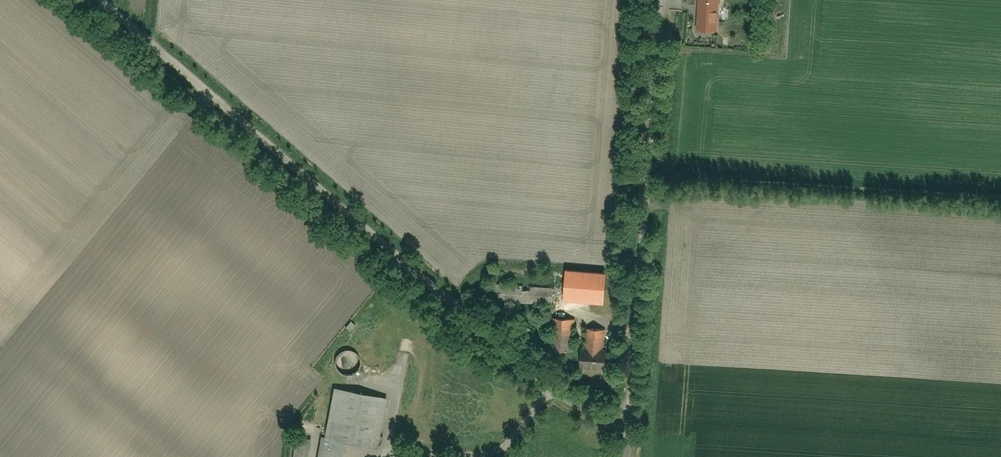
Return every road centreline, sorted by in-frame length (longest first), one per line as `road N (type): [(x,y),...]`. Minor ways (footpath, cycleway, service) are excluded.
road 1 (unclassified): [(628,420),(557,395),(95,0)]
road 2 (unclassified): [(660,0),(628,420)]

